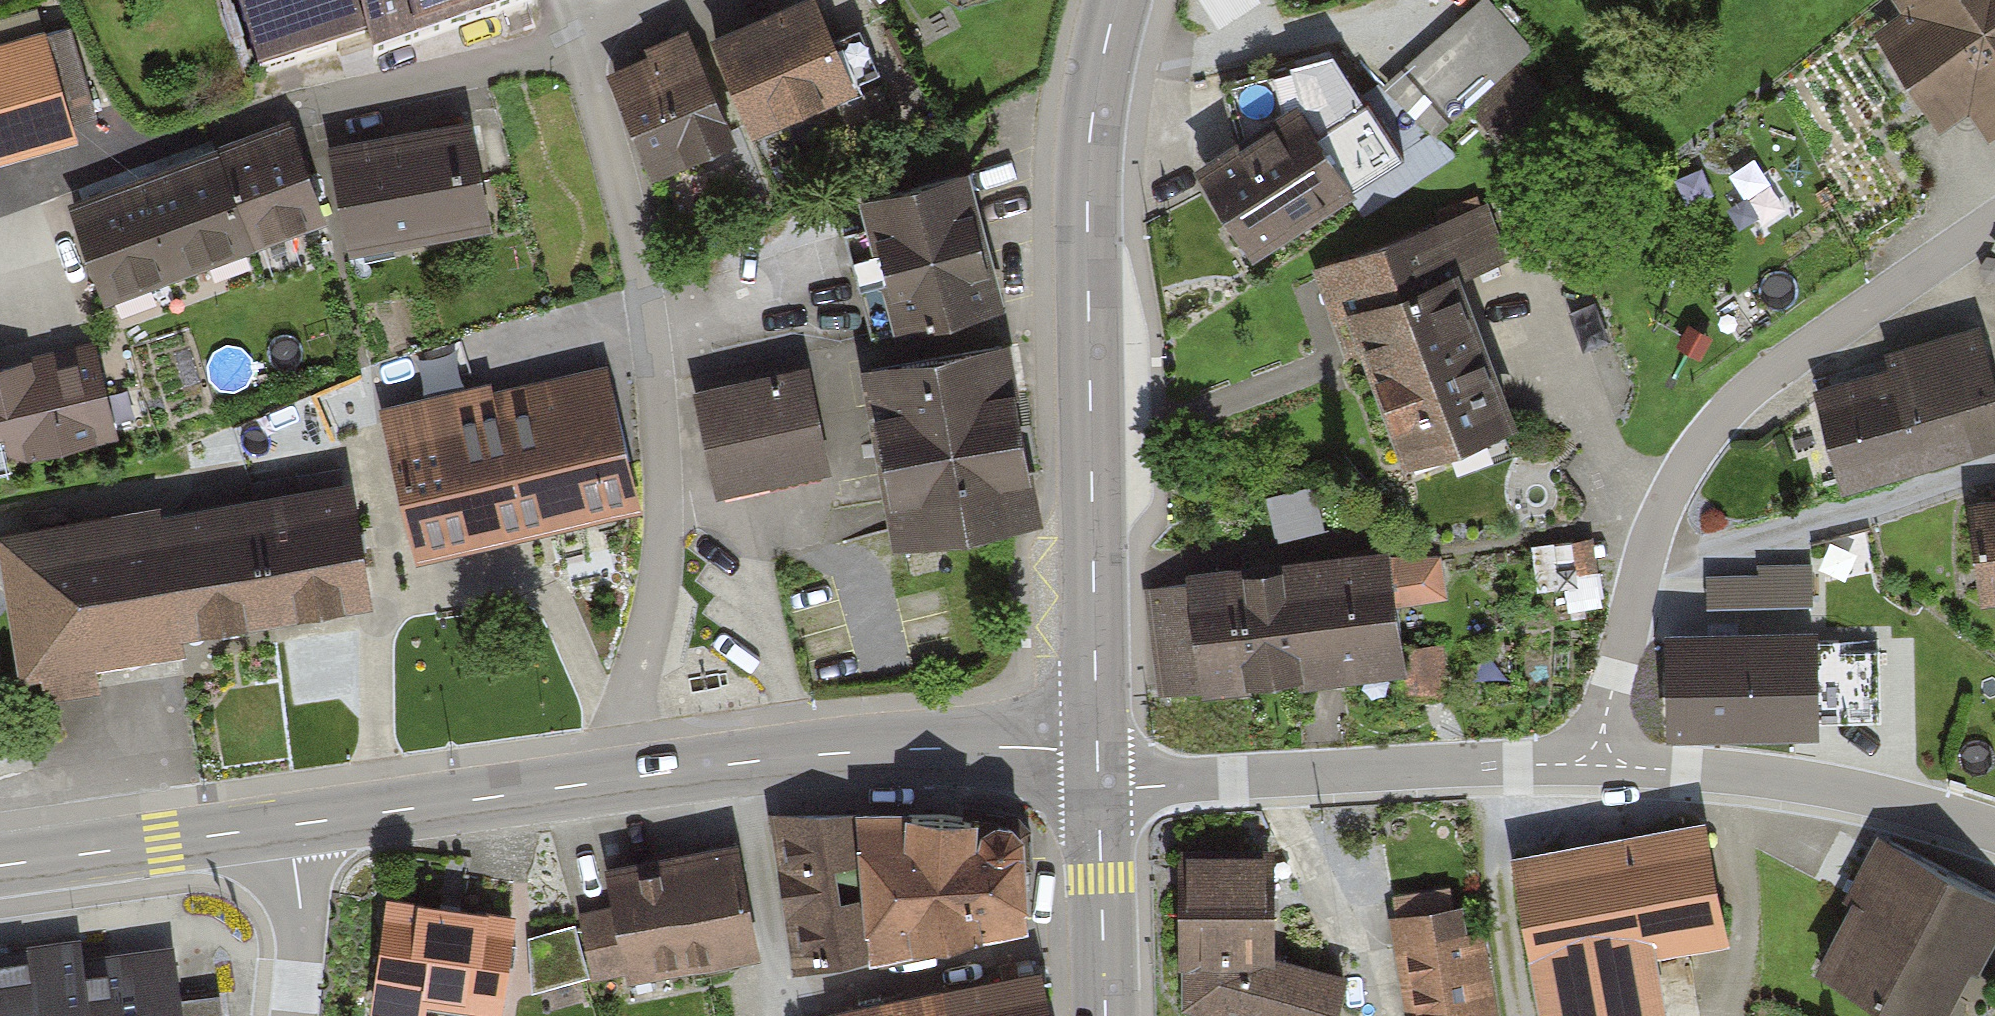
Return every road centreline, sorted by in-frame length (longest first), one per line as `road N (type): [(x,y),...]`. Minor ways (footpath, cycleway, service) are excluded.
road 1 (residential): [(640,0),(577,39),(640,264),(666,437),(658,577),(626,716),(633,778)]
road 2 (secondary): [(1118,0),(1090,136),(1087,209),(1097,748)]
road 3 (residential): [(1602,756),(1650,540),(1728,408),(1994,223)]
road 4 (unclassified): [(1099,790),(1602,756)]
road 5 (tertiary): [(1097,748),(918,748),(633,778)]
road 6 (unclassified): [(1602,756),(1838,791),(1994,830)]
road 7 (tertiary): [(633,778),(291,826)]
road 8 (tertiary): [(291,826),(0,867)]
road 9 (secondary): [(1099,790),(1103,1015)]
road 10 (residential): [(295,1015),(301,909),(291,826)]

